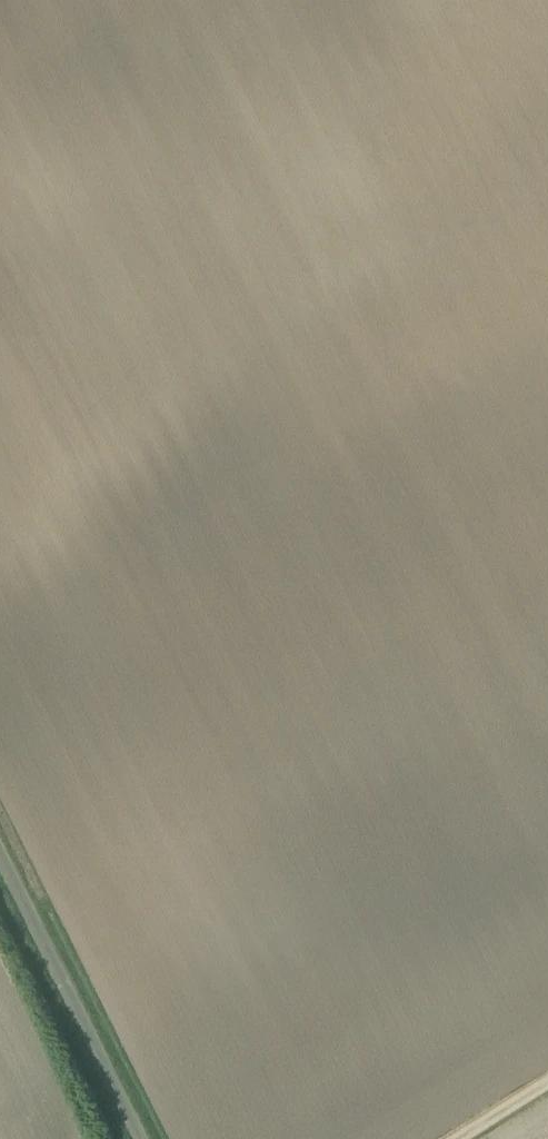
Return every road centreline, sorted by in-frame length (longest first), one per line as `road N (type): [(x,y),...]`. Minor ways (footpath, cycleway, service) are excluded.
road 1 (unclassified): [(140,1138),(0,856)]

